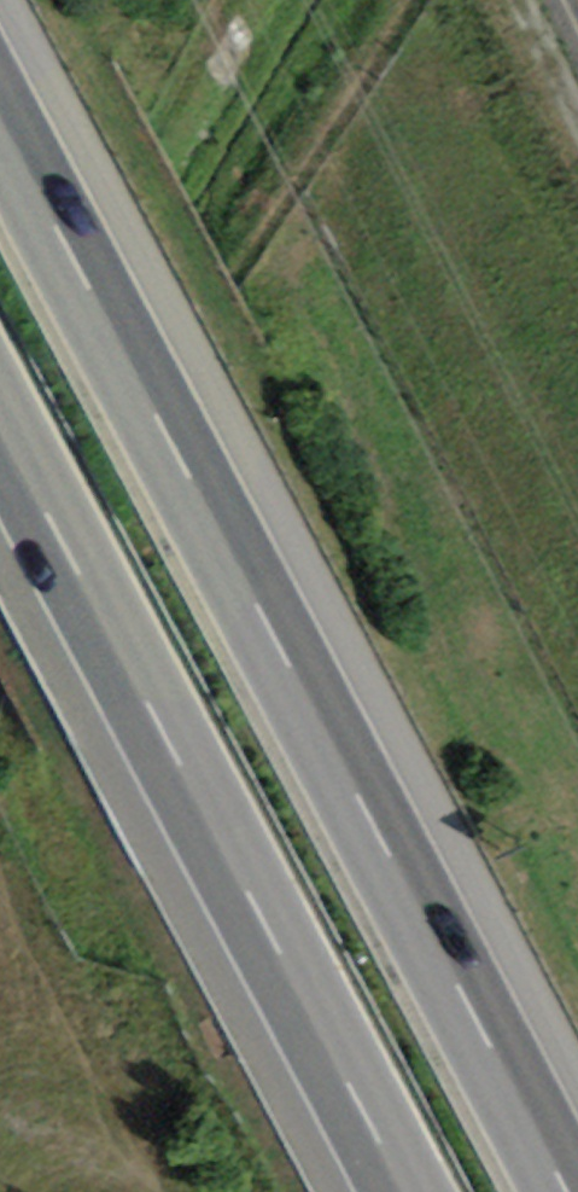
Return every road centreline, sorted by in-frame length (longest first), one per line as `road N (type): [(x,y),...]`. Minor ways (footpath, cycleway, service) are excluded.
road 1 (motorway): [(563,1191),(0,132)]
road 2 (motorway): [(0,428),(402,1191)]

